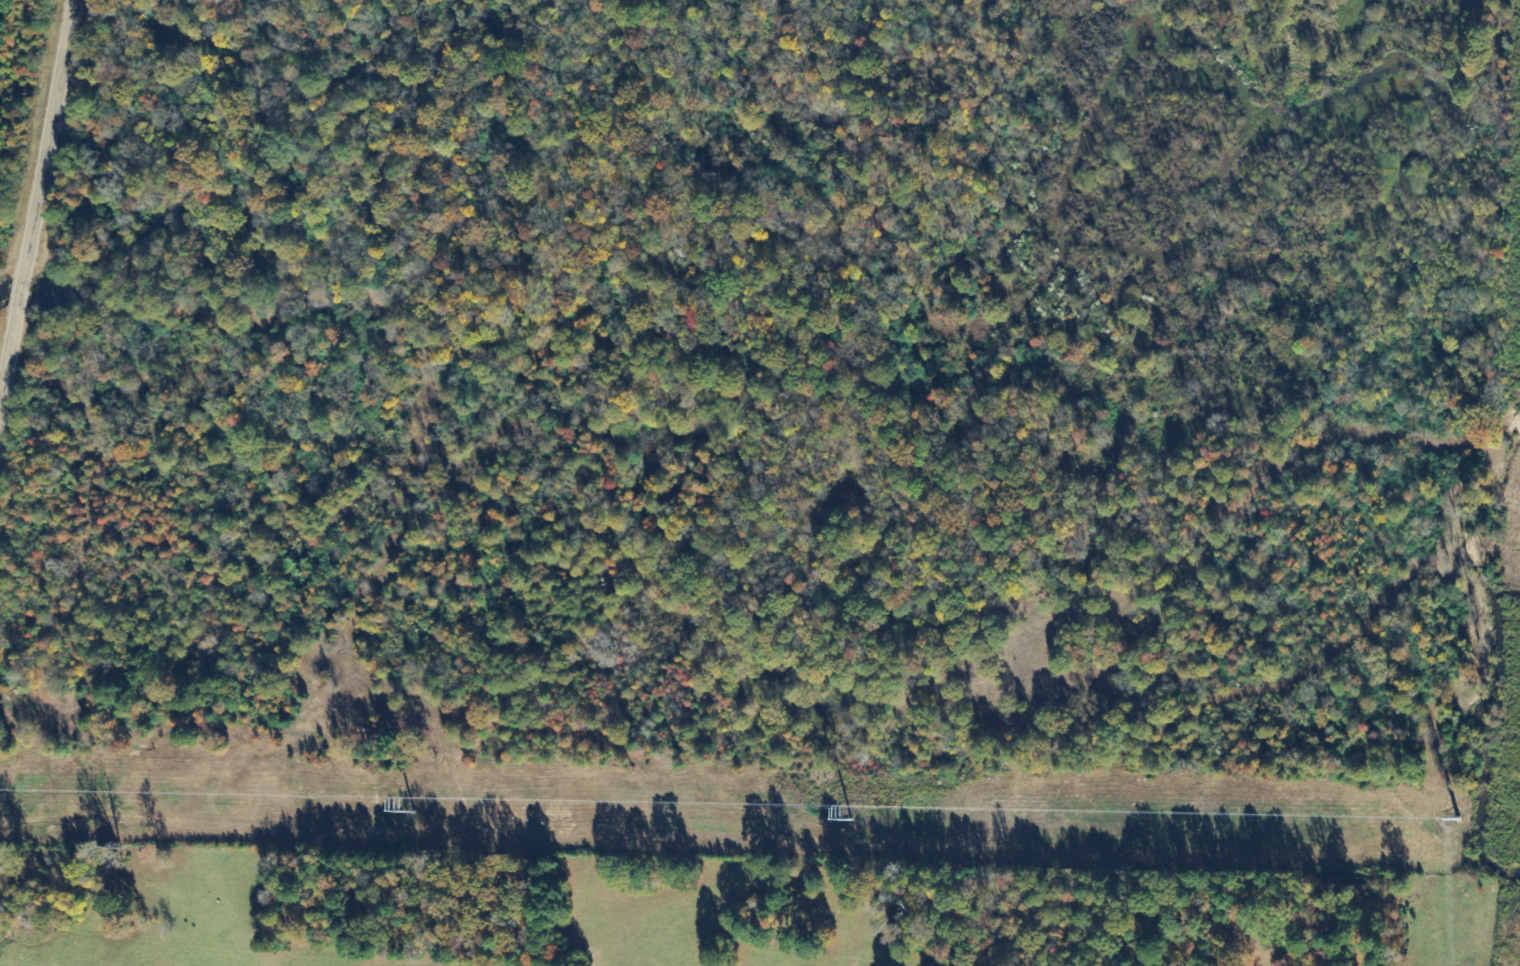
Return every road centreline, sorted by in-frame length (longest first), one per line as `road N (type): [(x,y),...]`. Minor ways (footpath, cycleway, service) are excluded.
road 1 (tertiary): [(0,410),(76,0)]

